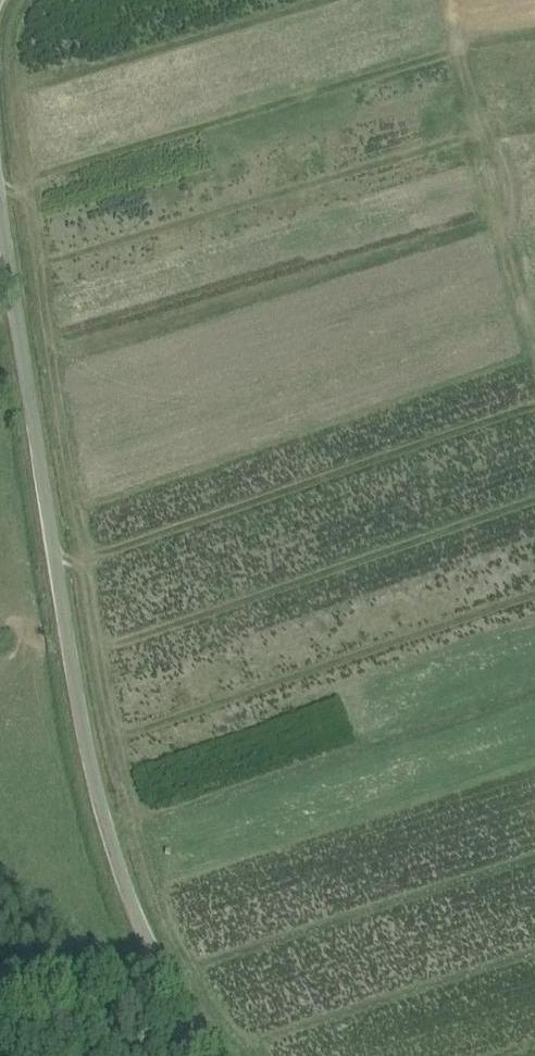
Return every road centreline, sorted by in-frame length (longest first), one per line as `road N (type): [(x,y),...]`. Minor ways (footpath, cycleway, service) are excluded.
road 1 (unclassified): [(223,1055),(134,907),(100,802),(0,198)]
road 2 (track): [(534,342),(477,179),(476,83),(457,0)]

